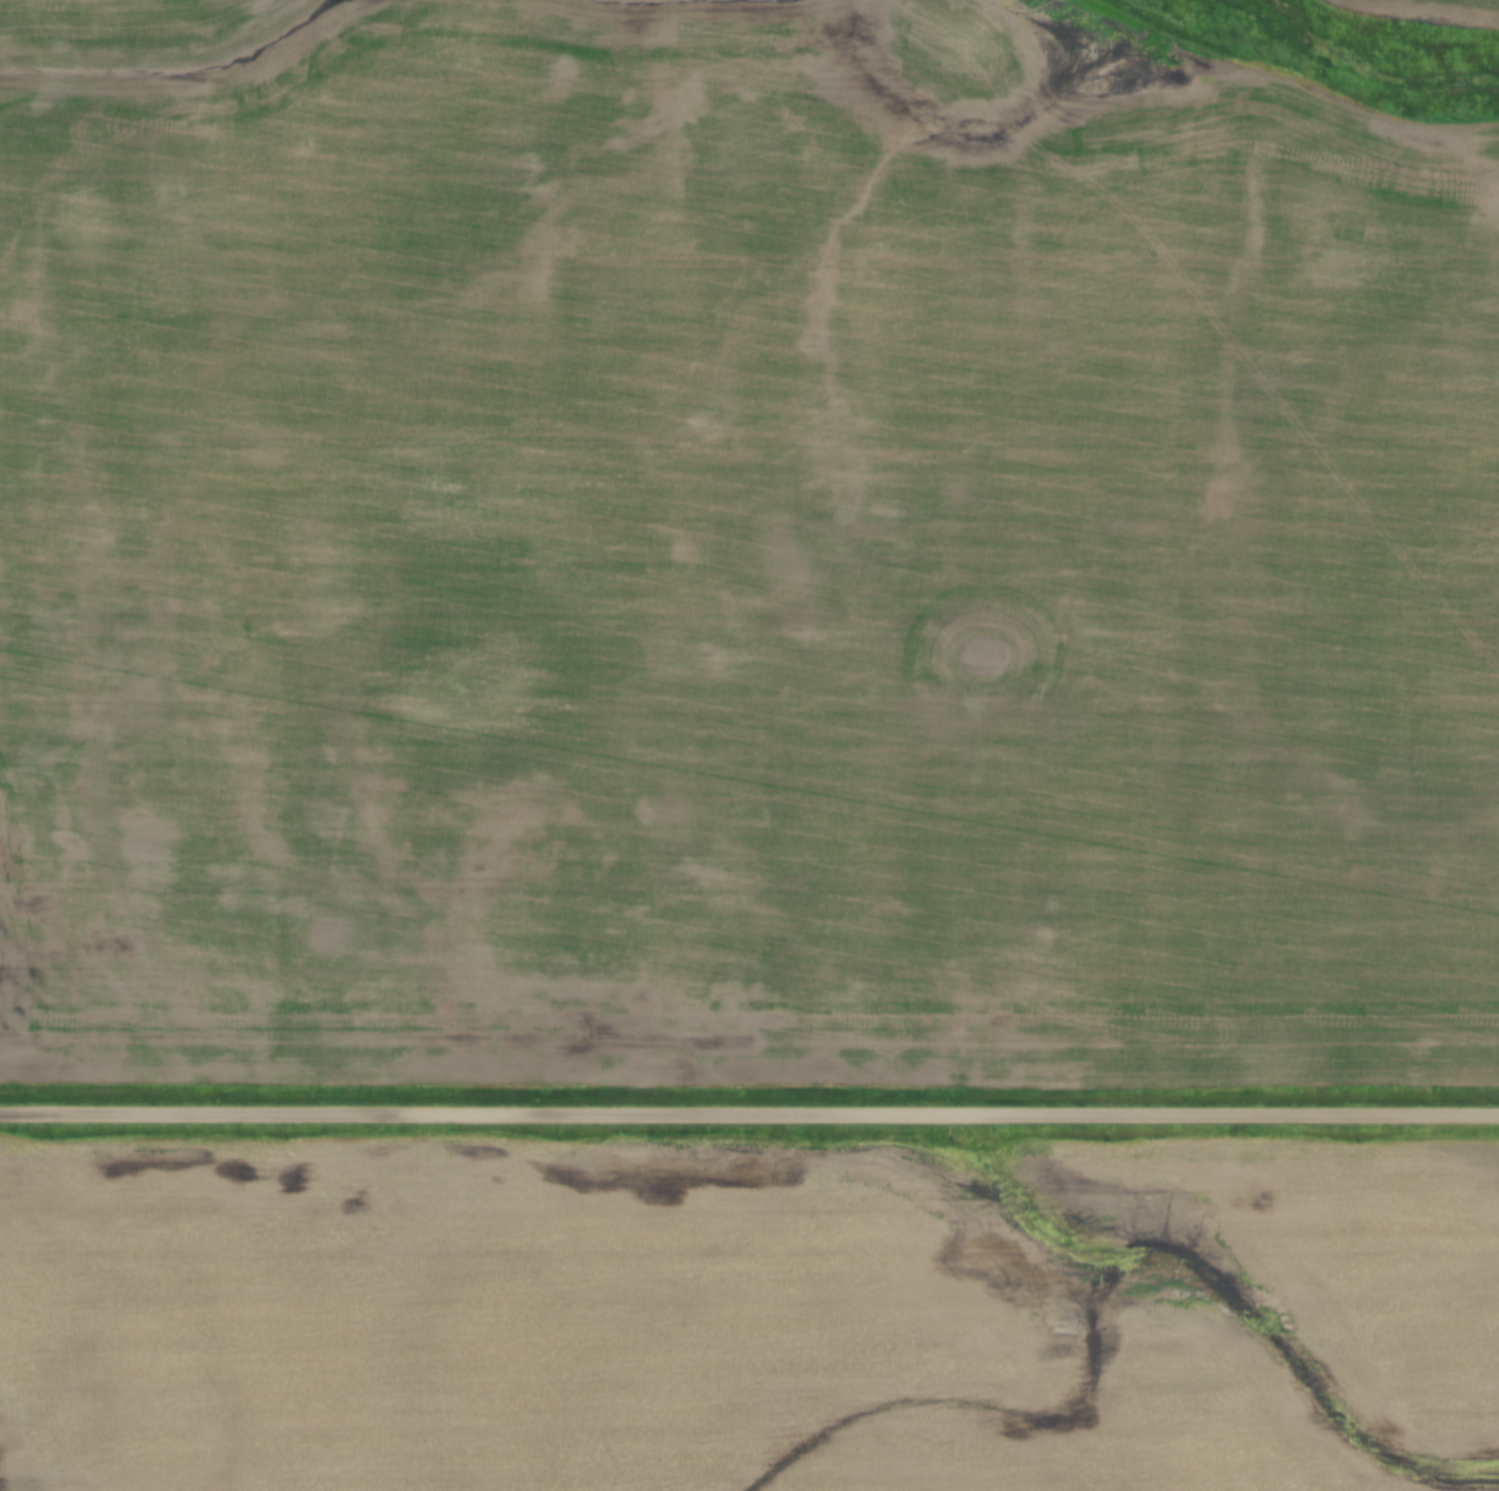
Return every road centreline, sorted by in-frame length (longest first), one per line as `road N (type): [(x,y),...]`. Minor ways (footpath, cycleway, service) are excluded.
road 1 (residential): [(1498,1116),(0,1111)]

